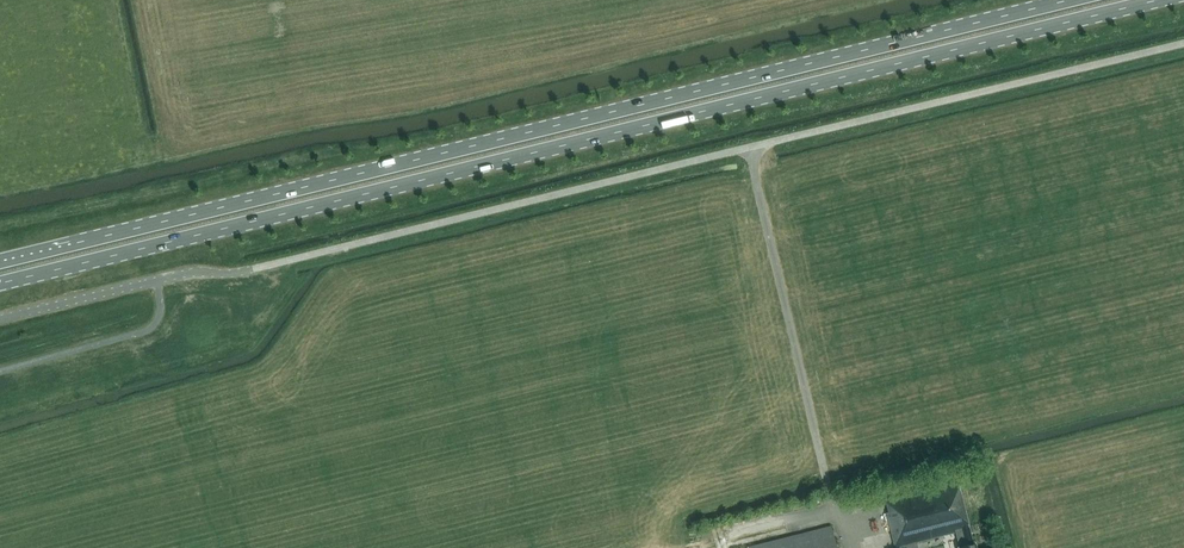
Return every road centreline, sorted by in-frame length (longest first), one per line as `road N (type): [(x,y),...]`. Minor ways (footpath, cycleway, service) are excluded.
road 1 (unclassified): [(0,320),(181,275),(248,270),(1183,43)]
road 2 (primary): [(0,285),(1155,0)]
road 3 (primary): [(1067,0),(0,261)]

